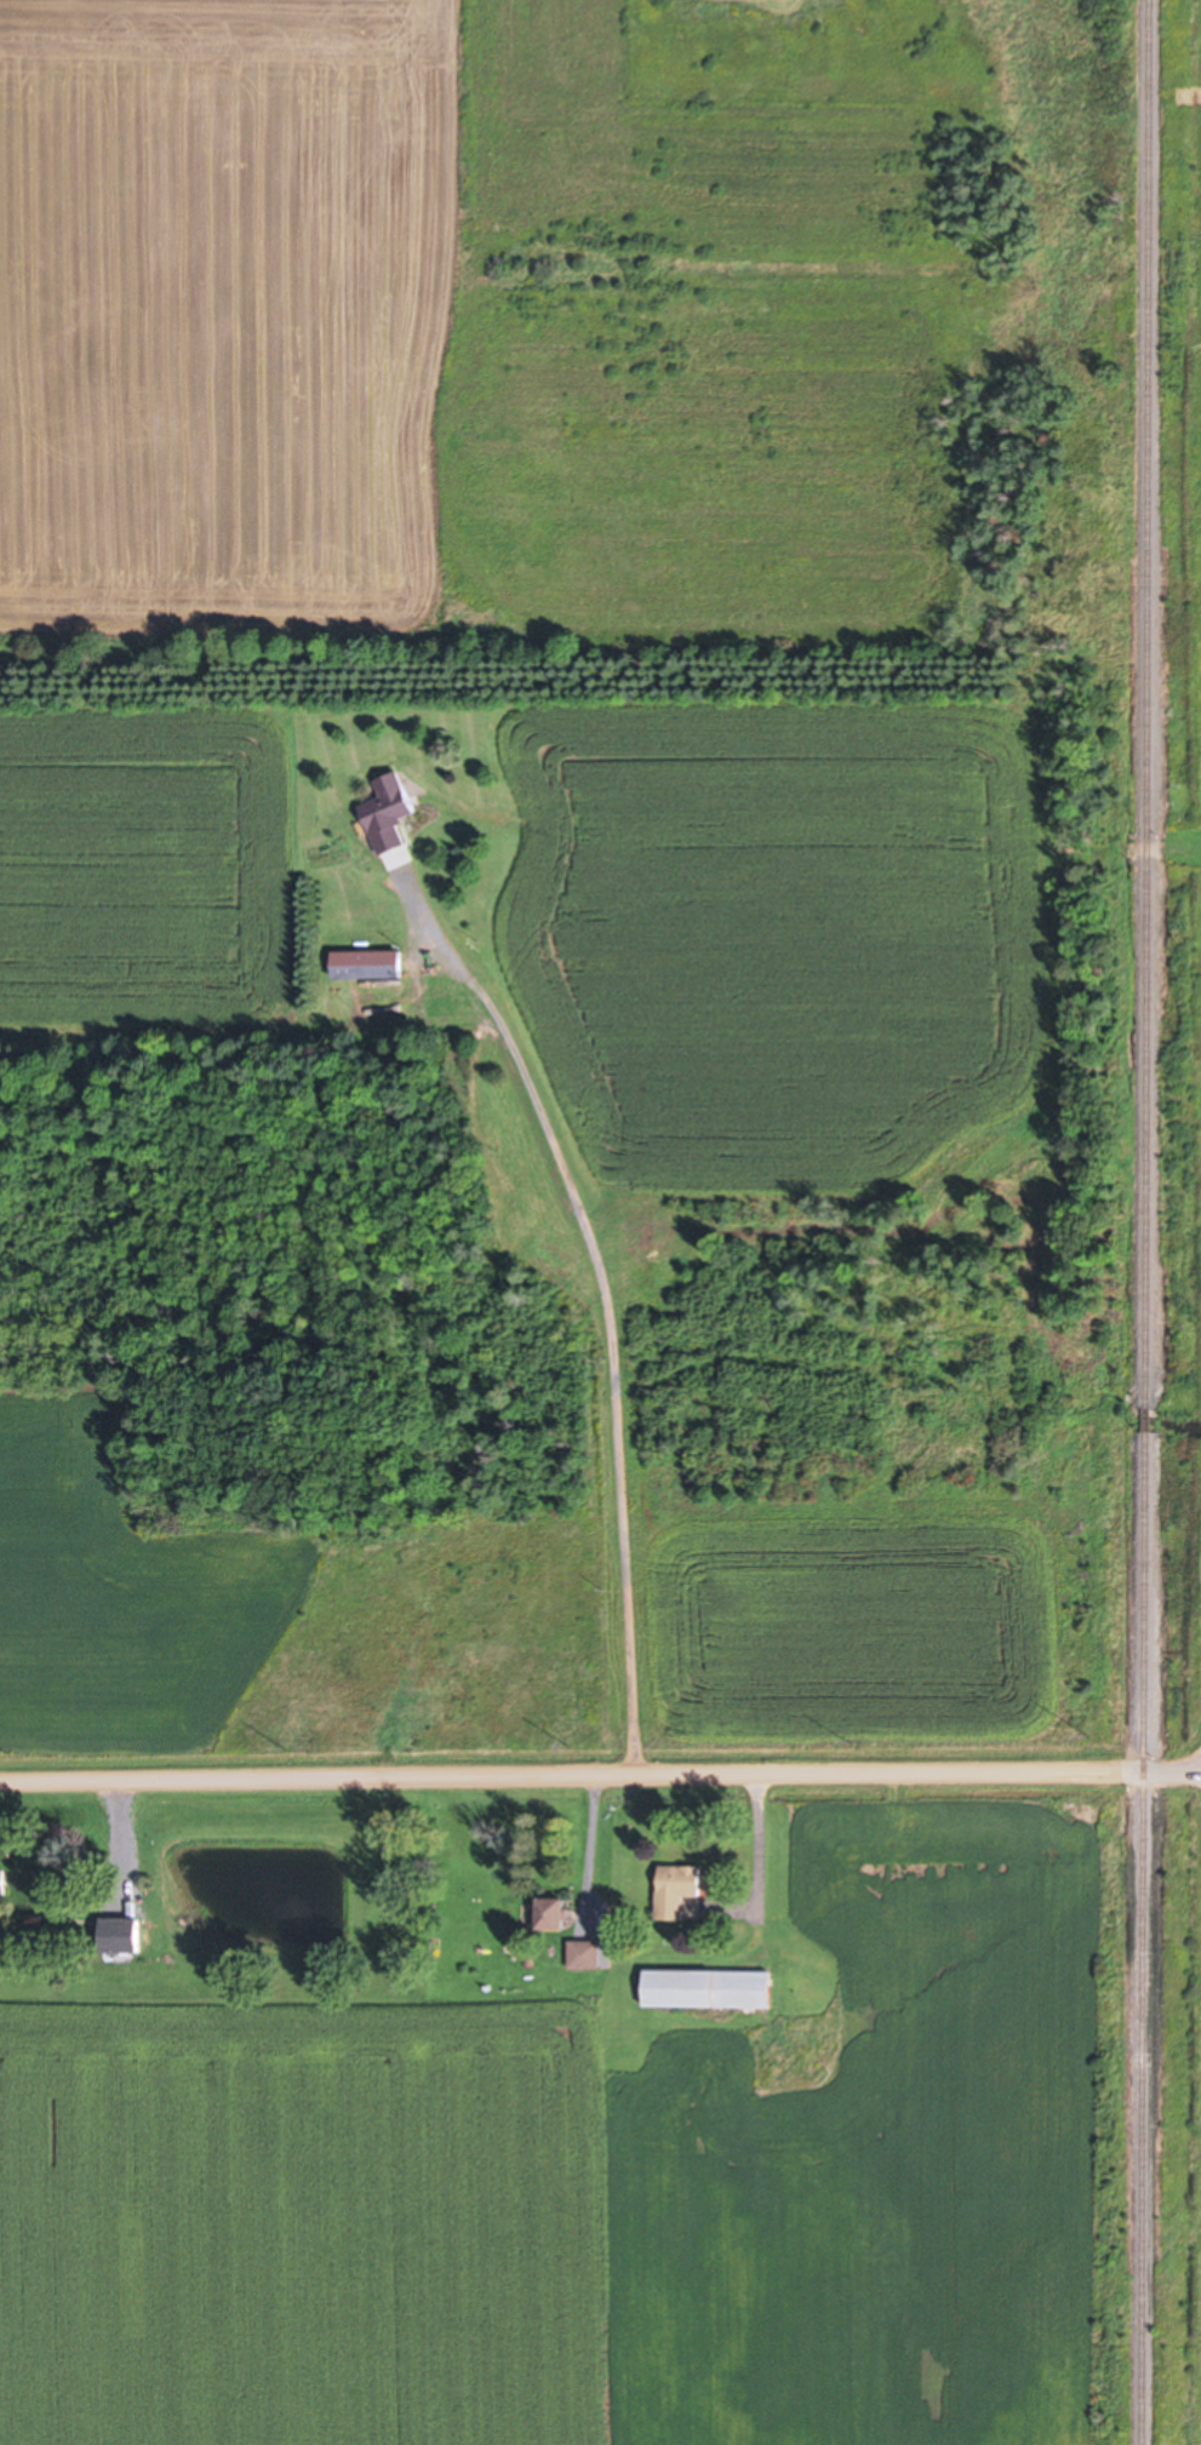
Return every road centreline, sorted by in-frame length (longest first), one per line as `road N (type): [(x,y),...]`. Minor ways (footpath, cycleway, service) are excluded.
road 1 (residential): [(0,1782),(1200,1771)]

